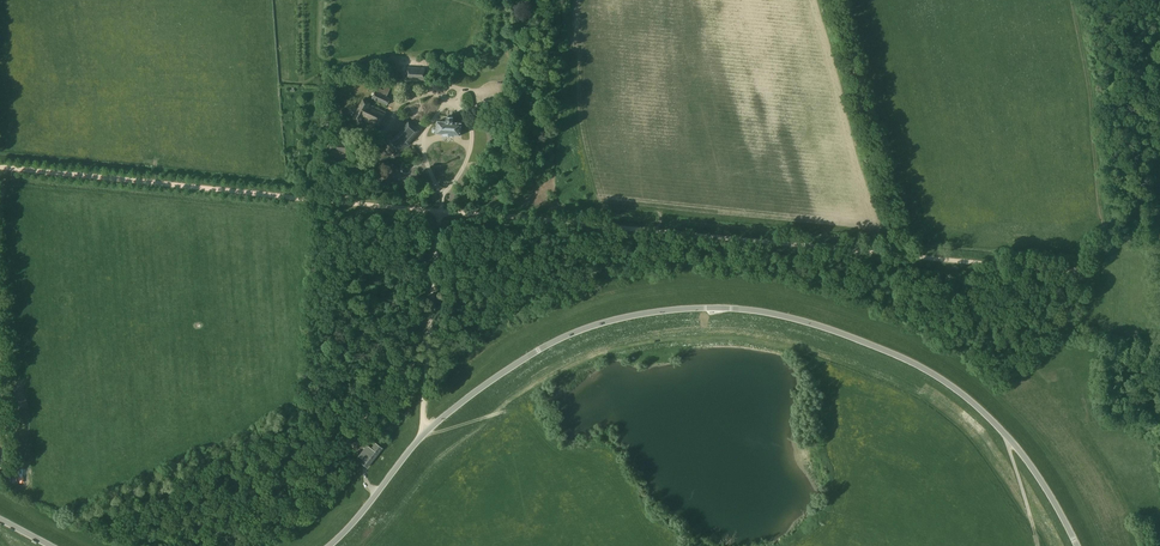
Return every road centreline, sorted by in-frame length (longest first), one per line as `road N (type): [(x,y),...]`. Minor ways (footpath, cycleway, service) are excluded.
road 1 (unclassified): [(1080,545),(999,425),(951,385),(830,329),(718,307),(638,314),(530,358),(421,436),(330,545)]
road 2 (track): [(899,254),(439,211)]
road 3 (track): [(321,199),(0,167)]
road 4 (track): [(899,254),(836,0)]
road 5 (track): [(1114,239),(1077,270),(899,254)]

